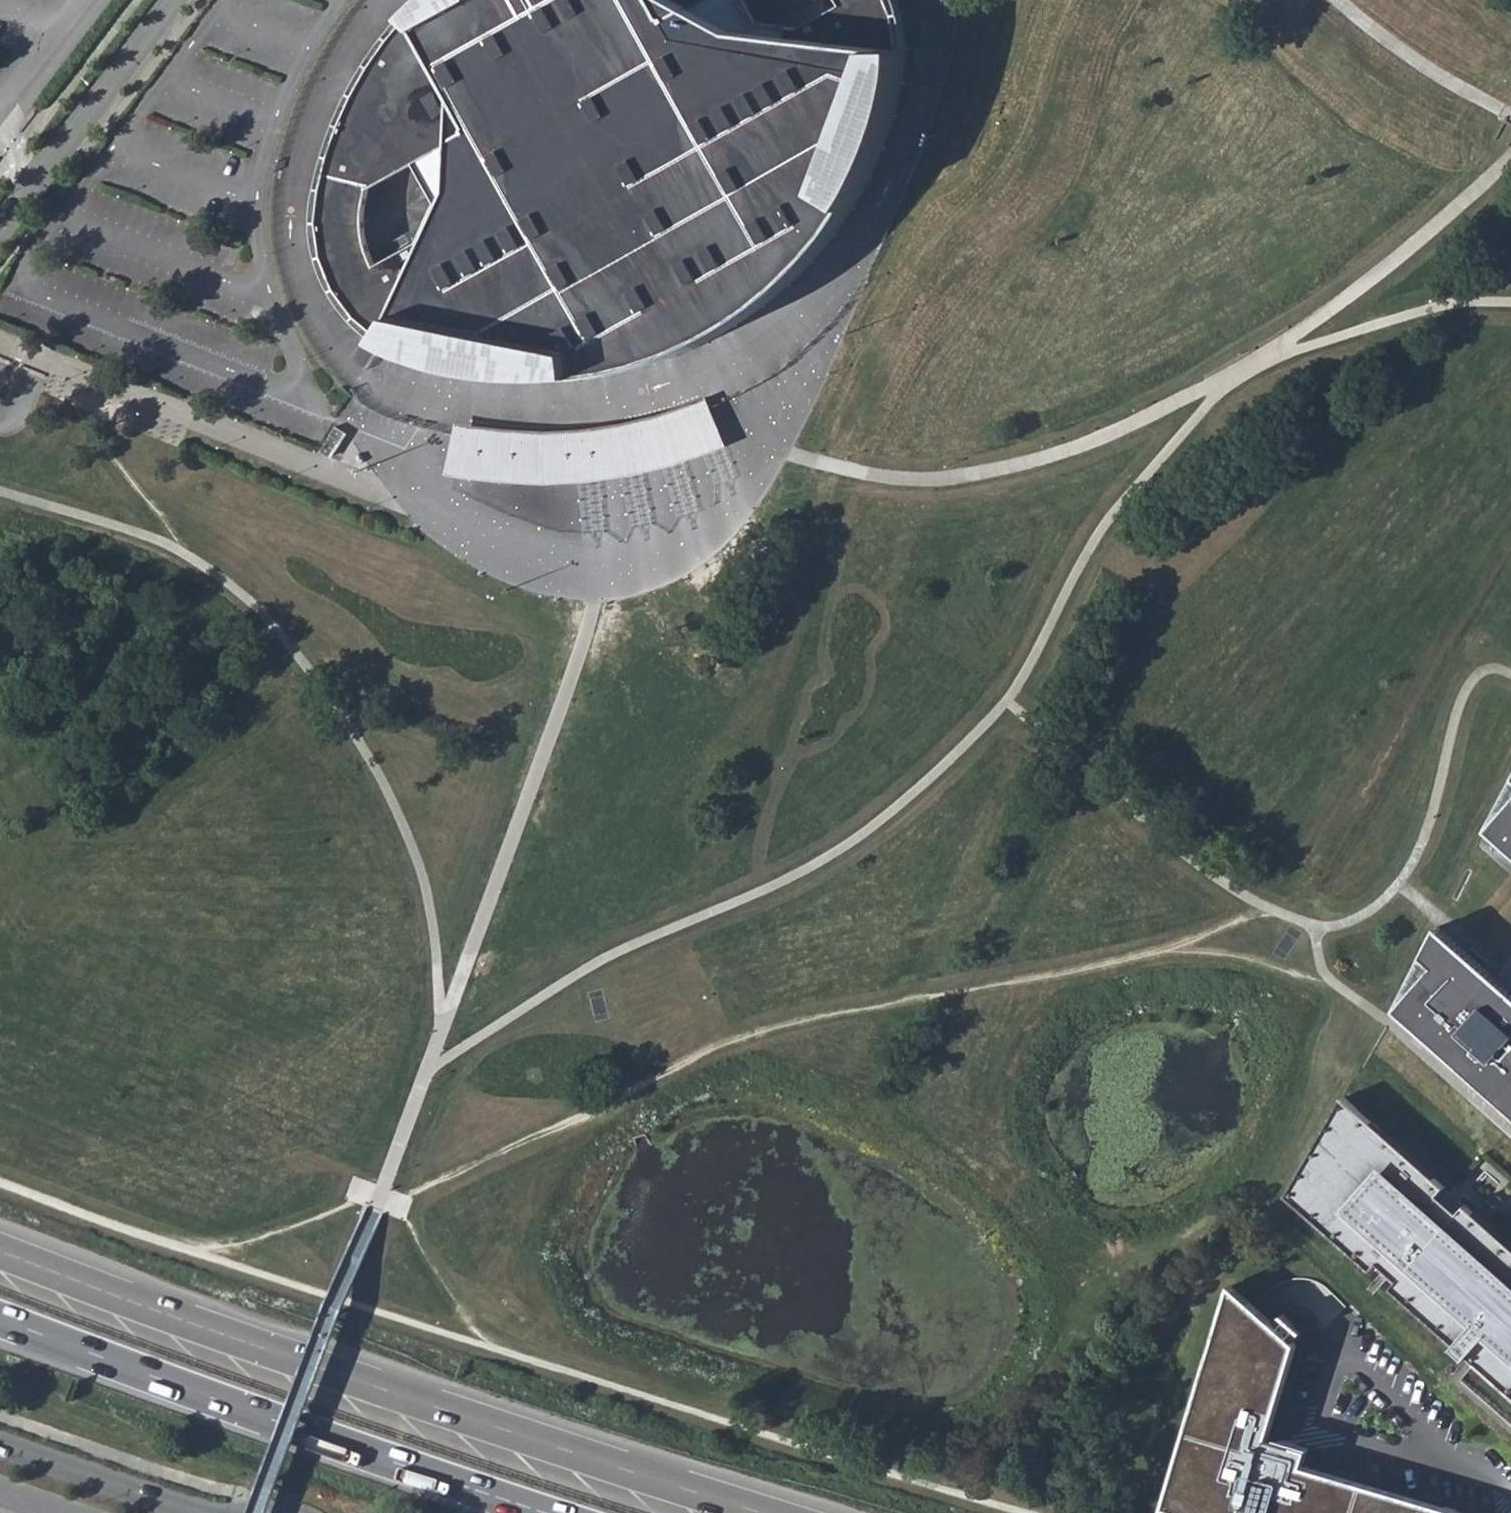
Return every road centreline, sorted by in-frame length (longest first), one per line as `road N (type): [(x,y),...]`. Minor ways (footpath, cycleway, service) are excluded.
road 1 (trunk): [(761,1512),(322,1369),(0,1251)]
road 2 (trunk): [(0,1319),(546,1512)]
road 3 (residential): [(169,0),(0,226)]
road 4 (unclassified): [(196,1512),(0,1443)]

